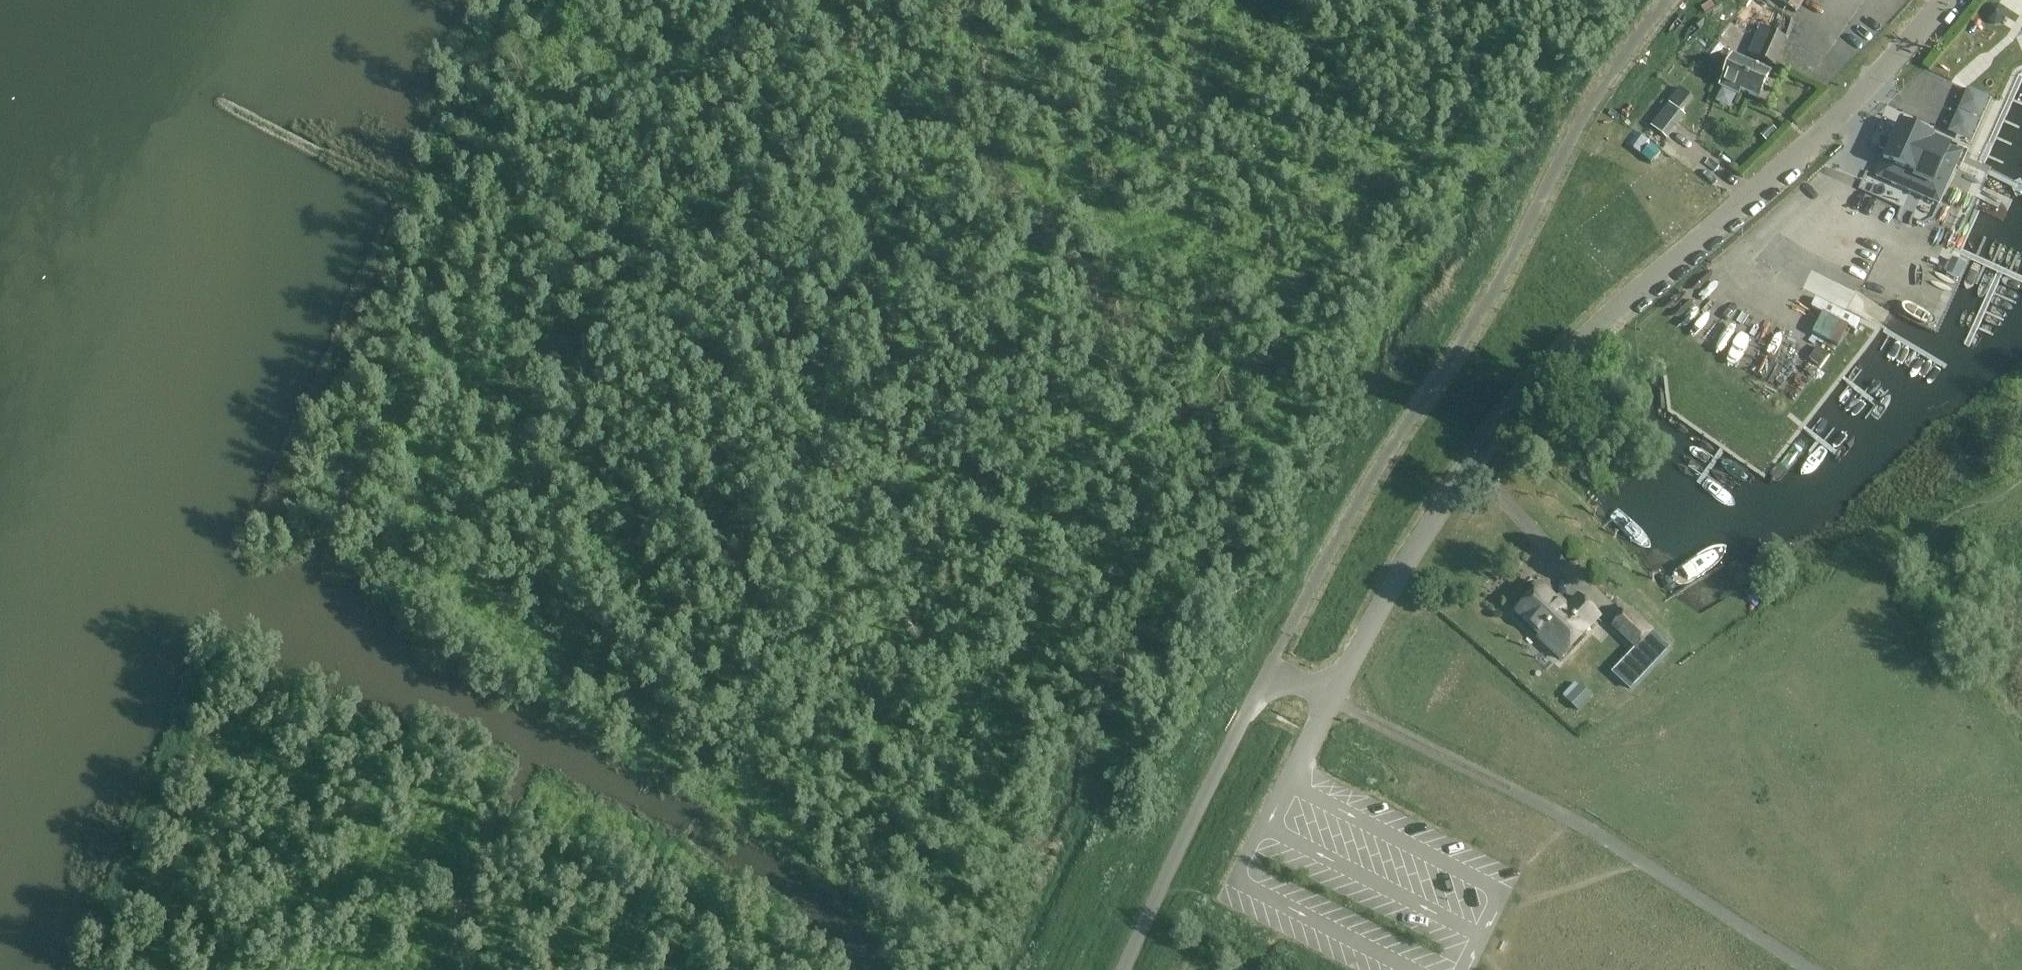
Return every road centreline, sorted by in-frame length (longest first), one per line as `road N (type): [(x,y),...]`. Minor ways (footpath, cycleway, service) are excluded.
road 1 (unclassified): [(1335,702),(1408,558),(1511,416),(1599,323),(1845,115),(1947,0)]
road 2 (unclassified): [(1335,702),(1267,671),(1124,969)]

